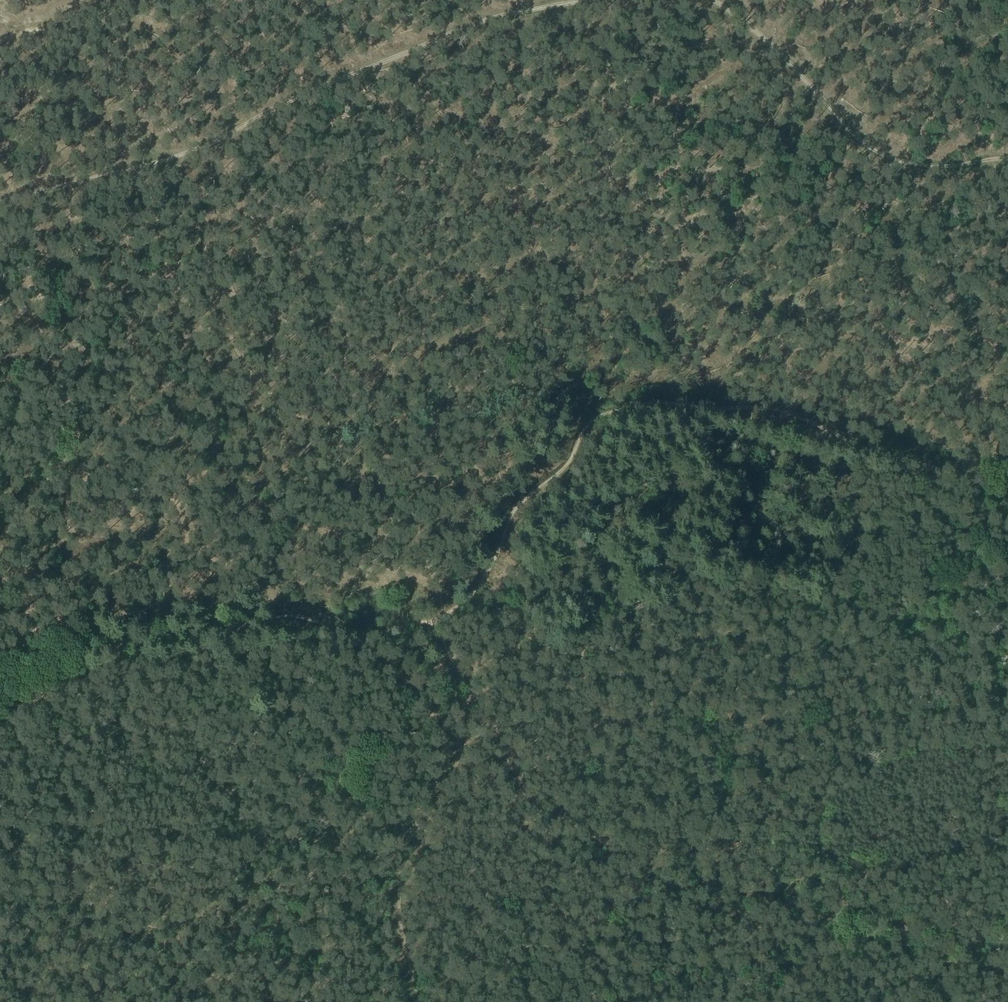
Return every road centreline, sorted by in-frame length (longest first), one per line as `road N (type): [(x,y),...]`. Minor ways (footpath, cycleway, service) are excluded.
road 1 (track): [(435,624),(475,593),(514,510),(569,462),(587,425),(630,407),(767,407),(1007,488)]
road 2 (track): [(0,202),(150,166),(469,26),(580,0)]
road 3 (track): [(0,689),(65,648),(97,640),(293,621),(375,632),(435,624)]
road 4 (track): [(713,0),(769,41),(866,146),(940,167),(1007,161)]

